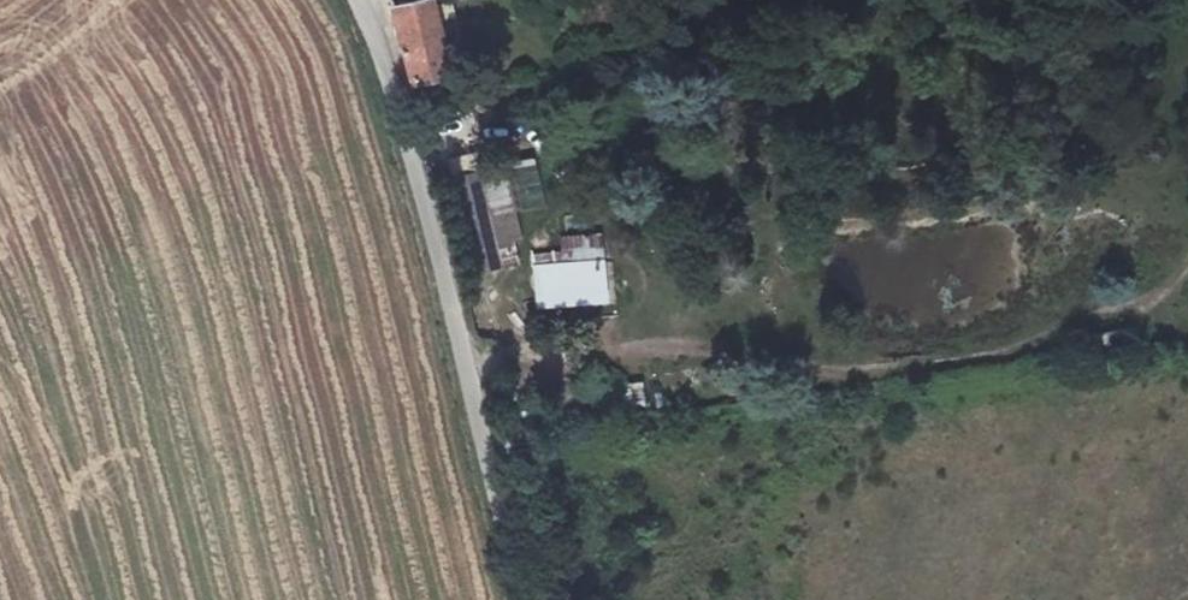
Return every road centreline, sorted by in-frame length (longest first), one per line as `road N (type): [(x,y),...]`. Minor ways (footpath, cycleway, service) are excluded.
road 1 (track): [(1187,253),(1121,313),(932,367),(822,370),(666,340),(467,356)]
road 2 (unclassified): [(364,0),(388,63),(525,599)]

